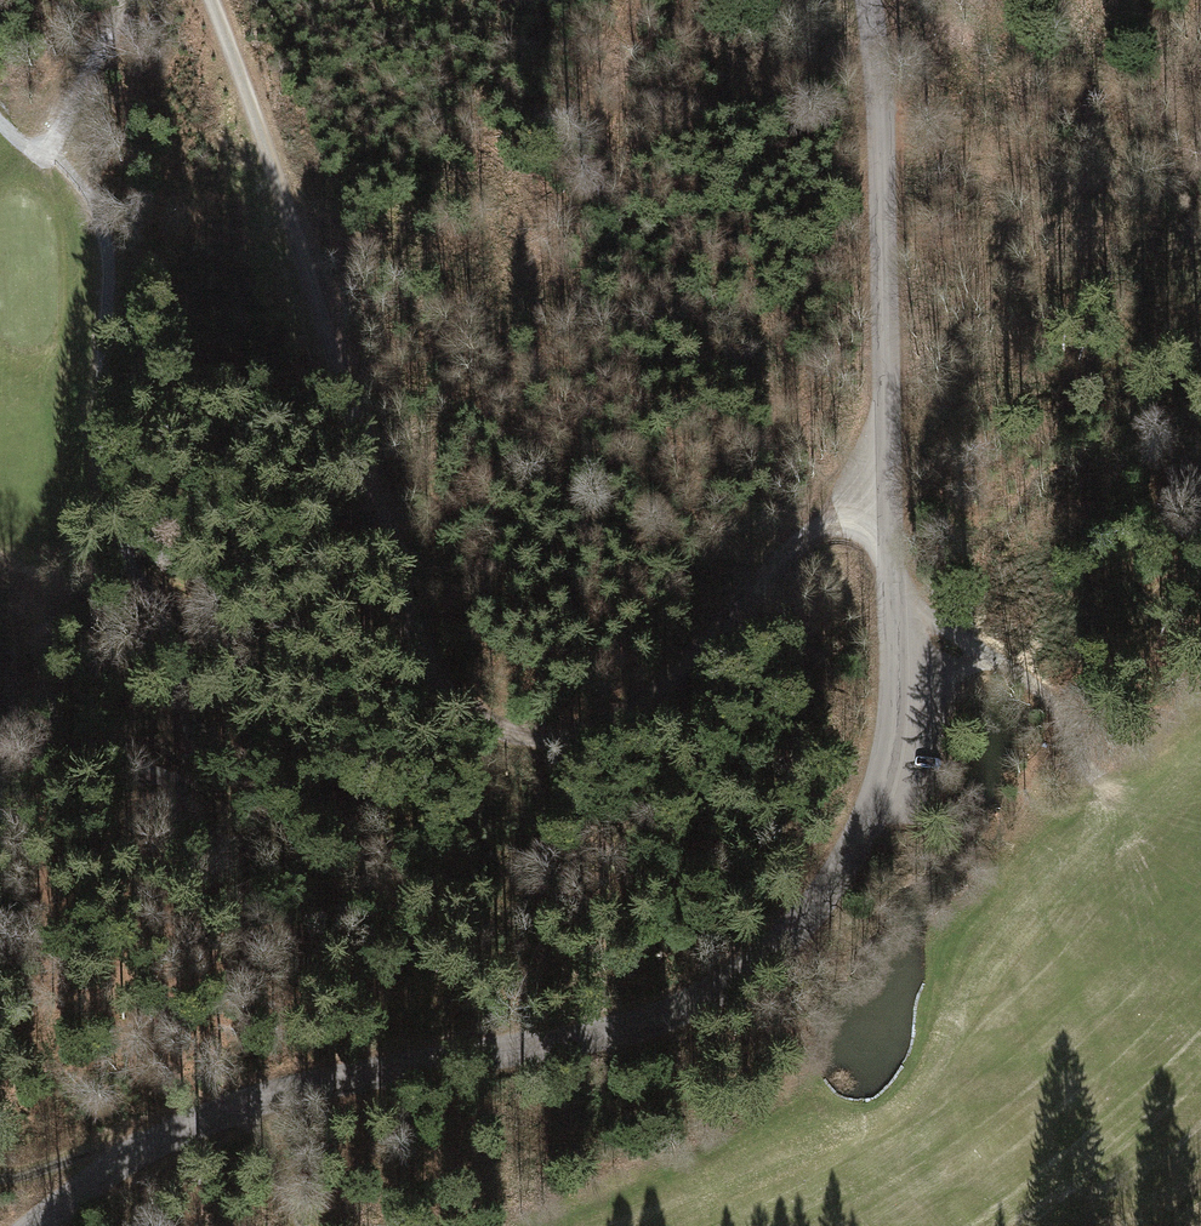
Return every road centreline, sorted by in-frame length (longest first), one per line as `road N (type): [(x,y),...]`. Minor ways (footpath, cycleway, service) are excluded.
road 1 (tertiary): [(37,1225),(170,1136),(242,1103),(674,1014),(767,953),(842,867),(882,775),(894,678),(881,127),(869,0)]
road 2 (track): [(889,475),(806,536),(630,709),(588,729),(537,738),(493,728),(471,713),(425,653),(313,283),(212,0)]
road 3 (track): [(0,792),(23,770),(66,755),(172,782),(191,780),(202,768),(105,461),(107,235)]
road 4 (track): [(107,235),(94,122),(115,23)]
road 5 (track): [(982,651),(1048,700),(1102,787)]
road 6 (track): [(170,1136),(0,1178)]
road 7 (track): [(129,0),(46,149)]
road 8 (track): [(242,1103),(302,1225)]

